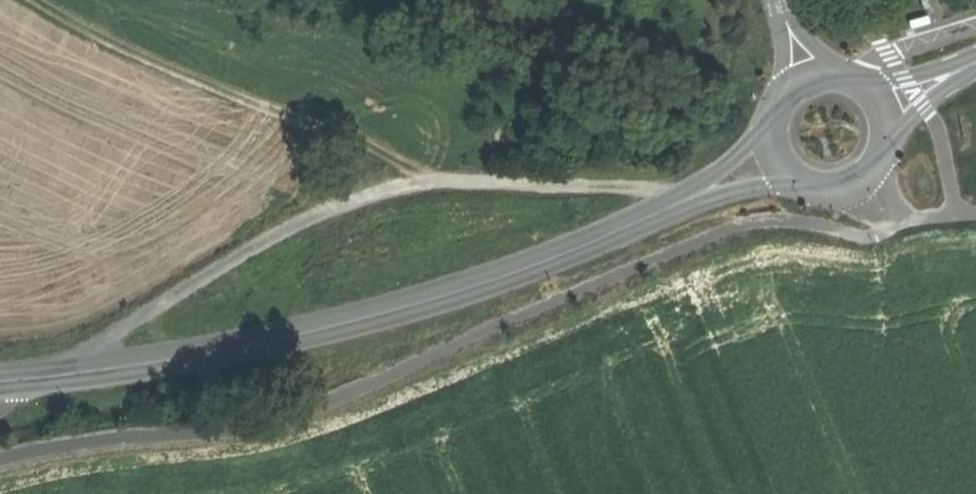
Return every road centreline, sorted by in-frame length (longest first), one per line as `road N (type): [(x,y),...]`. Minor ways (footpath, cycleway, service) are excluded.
road 1 (secondary): [(0,380),(182,359),(344,323),(519,270),(689,200)]
road 2 (track): [(40,0),(217,89),(342,134),(432,187)]
road 3 (secondary): [(795,185),(822,195),(850,192),(872,177),(889,130)]
road 4 (unclassified): [(975,45),(926,51),(855,84)]

